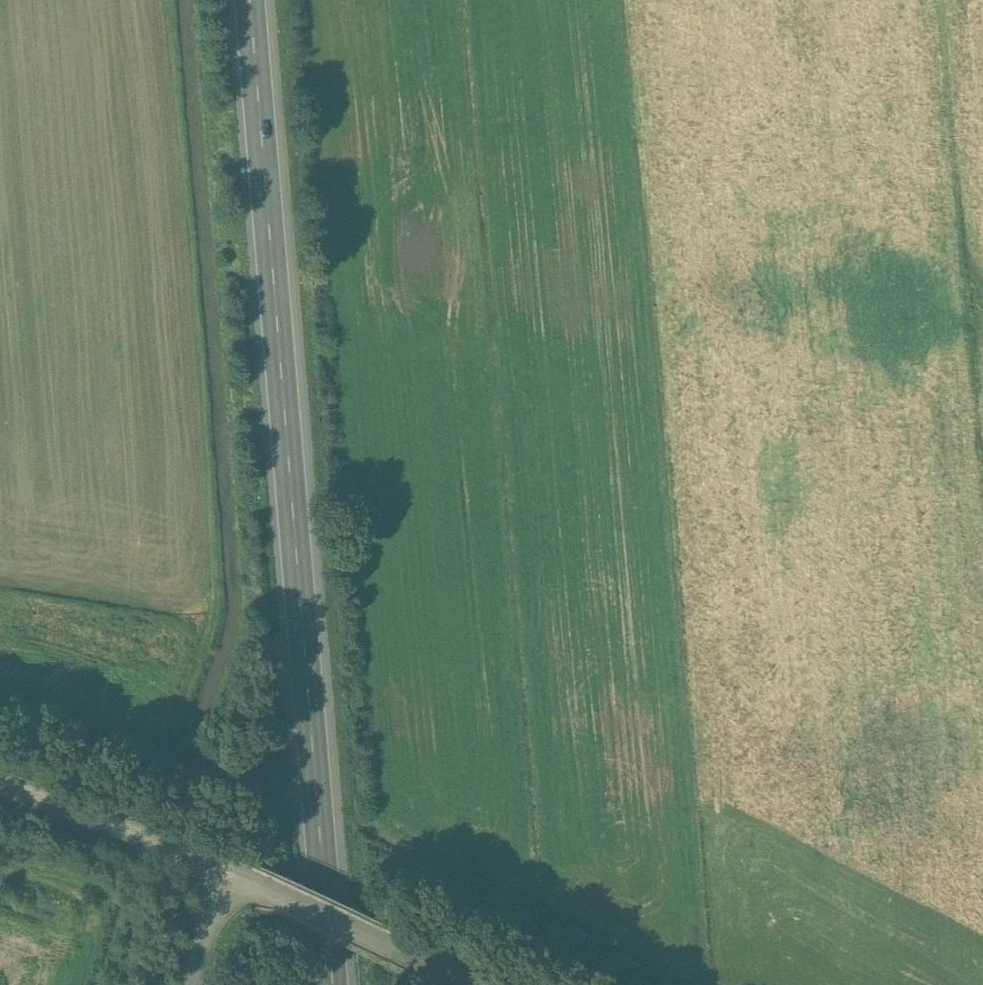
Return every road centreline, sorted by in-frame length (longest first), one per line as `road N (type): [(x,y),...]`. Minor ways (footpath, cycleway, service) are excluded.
road 1 (primary): [(333,984),(250,0)]
road 2 (unclassified): [(472,984),(226,867)]
road 3 (unclassified): [(226,867),(75,804),(0,783)]
road 4 (track): [(712,984),(564,898)]
road 5 (track): [(0,677),(124,709)]
road 6 (residential): [(226,867),(192,984)]

